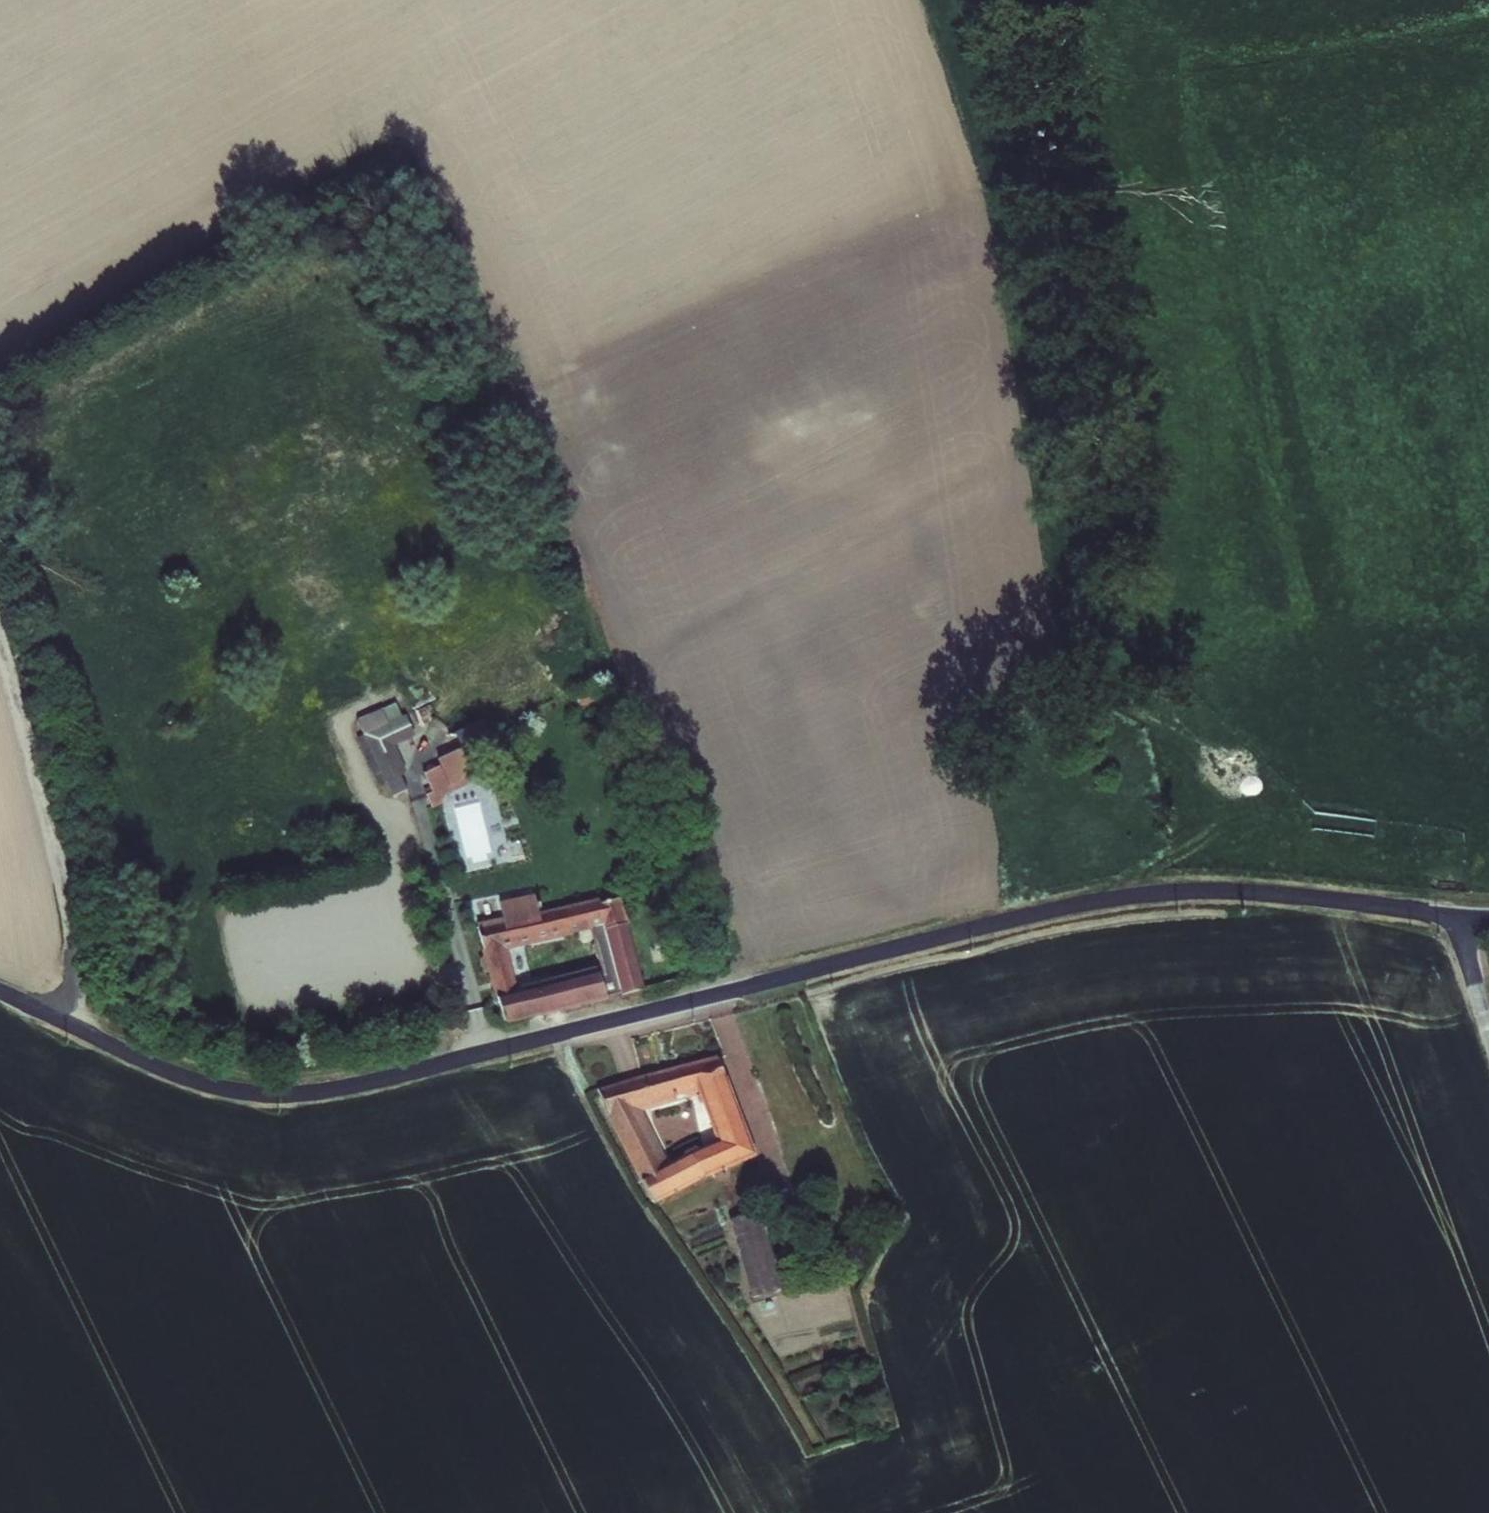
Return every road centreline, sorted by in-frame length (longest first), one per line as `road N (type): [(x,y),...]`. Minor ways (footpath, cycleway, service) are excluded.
road 1 (unclassified): [(0,992),(200,1081),(247,1092),(315,1093),(1099,901),(1220,891),(1455,913)]
road 2 (track): [(0,639),(64,879),(73,1026)]
road 3 (unclassified): [(1455,913),(1488,1031)]

